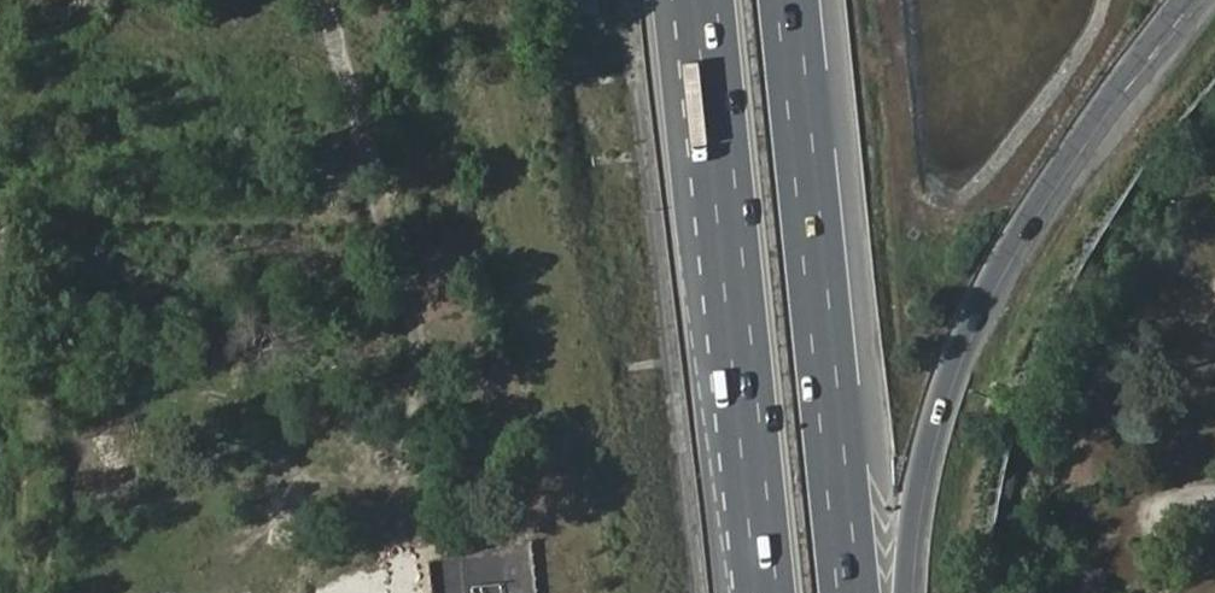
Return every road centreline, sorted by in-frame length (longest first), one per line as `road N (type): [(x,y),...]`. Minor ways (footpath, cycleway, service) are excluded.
road 1 (motorway): [(906,592),(922,456),(953,359),(1058,170),(1186,0)]
road 2 (motorway): [(706,0),(768,592)]
road 3 (motorway): [(849,592),(797,0)]

